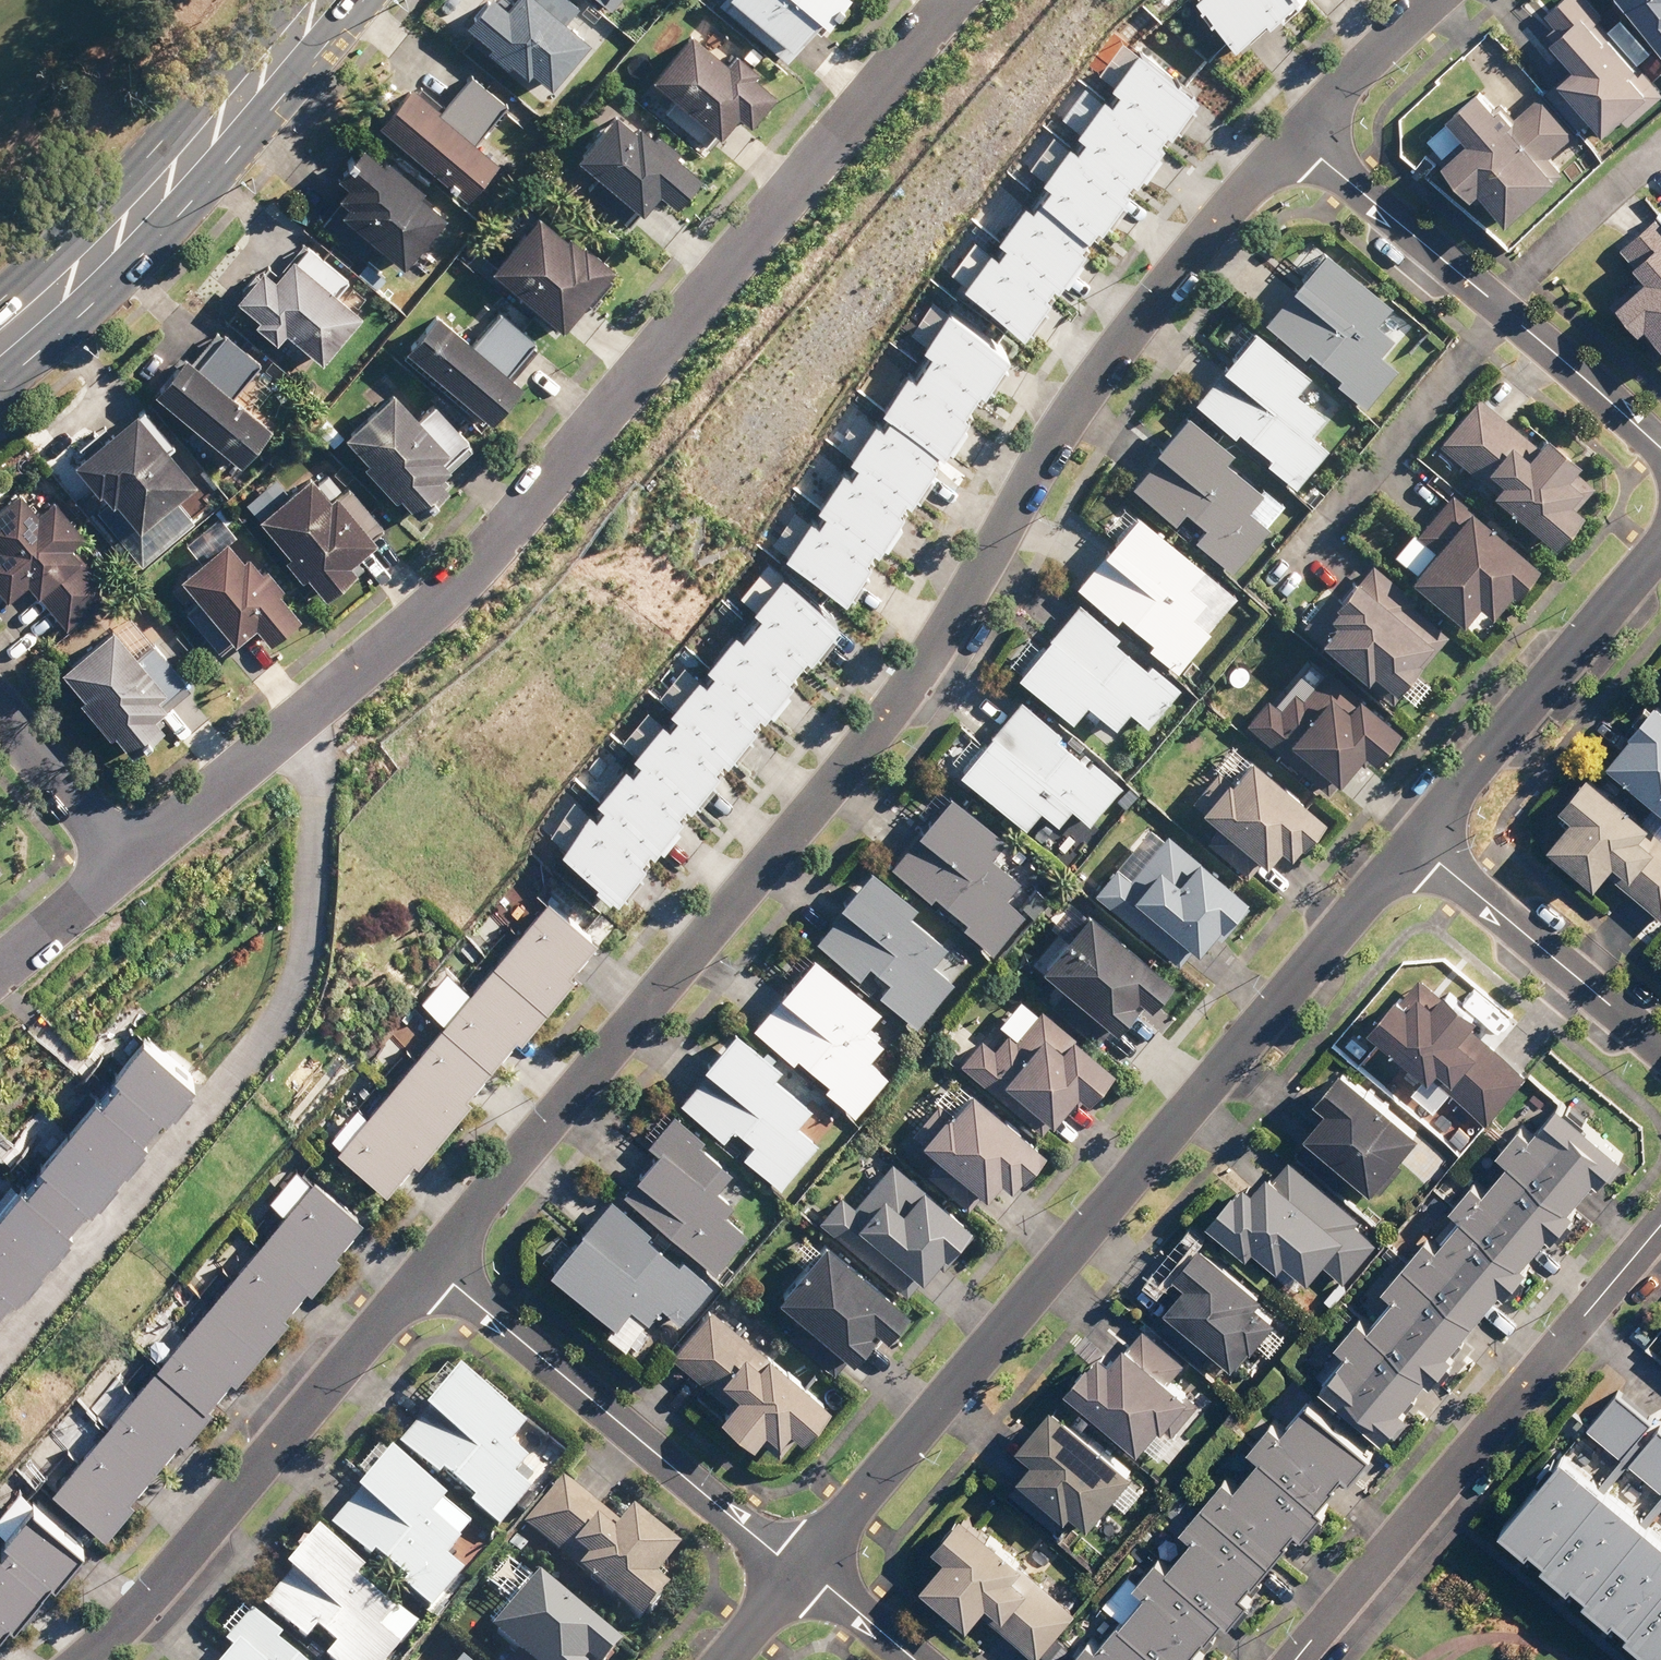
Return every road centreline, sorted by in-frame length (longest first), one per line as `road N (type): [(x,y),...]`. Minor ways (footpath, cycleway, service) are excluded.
road 1 (residential): [(436,1266),(859,753),(947,634),(1097,375),(1297,137)]
road 2 (residential): [(802,1566),(1417,840)]
road 3 (residential): [(948,0),(452,590),(320,702)]
road 4 (residential): [(0,1369),(263,1066),(296,1012),(314,955),(320,702)]
road 5 (residential): [(78,1659),(436,1266)]
road 6 (secondary): [(0,355),(119,246),(334,0)]
road 7 (residential): [(436,1266),(802,1566)]
road 8 (residential): [(1582,1320),(1299,1659)]
road 9 (residential): [(1417,840),(1660,545)]
road 10 (residential): [(1417,840),(1660,1050)]
road 11 (residential): [(1297,137),(1502,307)]
road 12 (residential): [(320,702),(129,864)]
road 13 (residential): [(1660,142),(1583,214),(1502,307)]
road 14 (residential): [(1502,307),(1660,448)]
road 15 (residential): [(129,864),(0,711)]
road 16 (residential): [(1297,137),(1439,0)]
road 17 (residential): [(129,864),(0,970)]
road 18 (residential): [(802,1566),(916,1659)]
road 19 (residential): [(1660,1226),(1582,1320)]
road 20 (residential): [(725,1659),(802,1566)]

